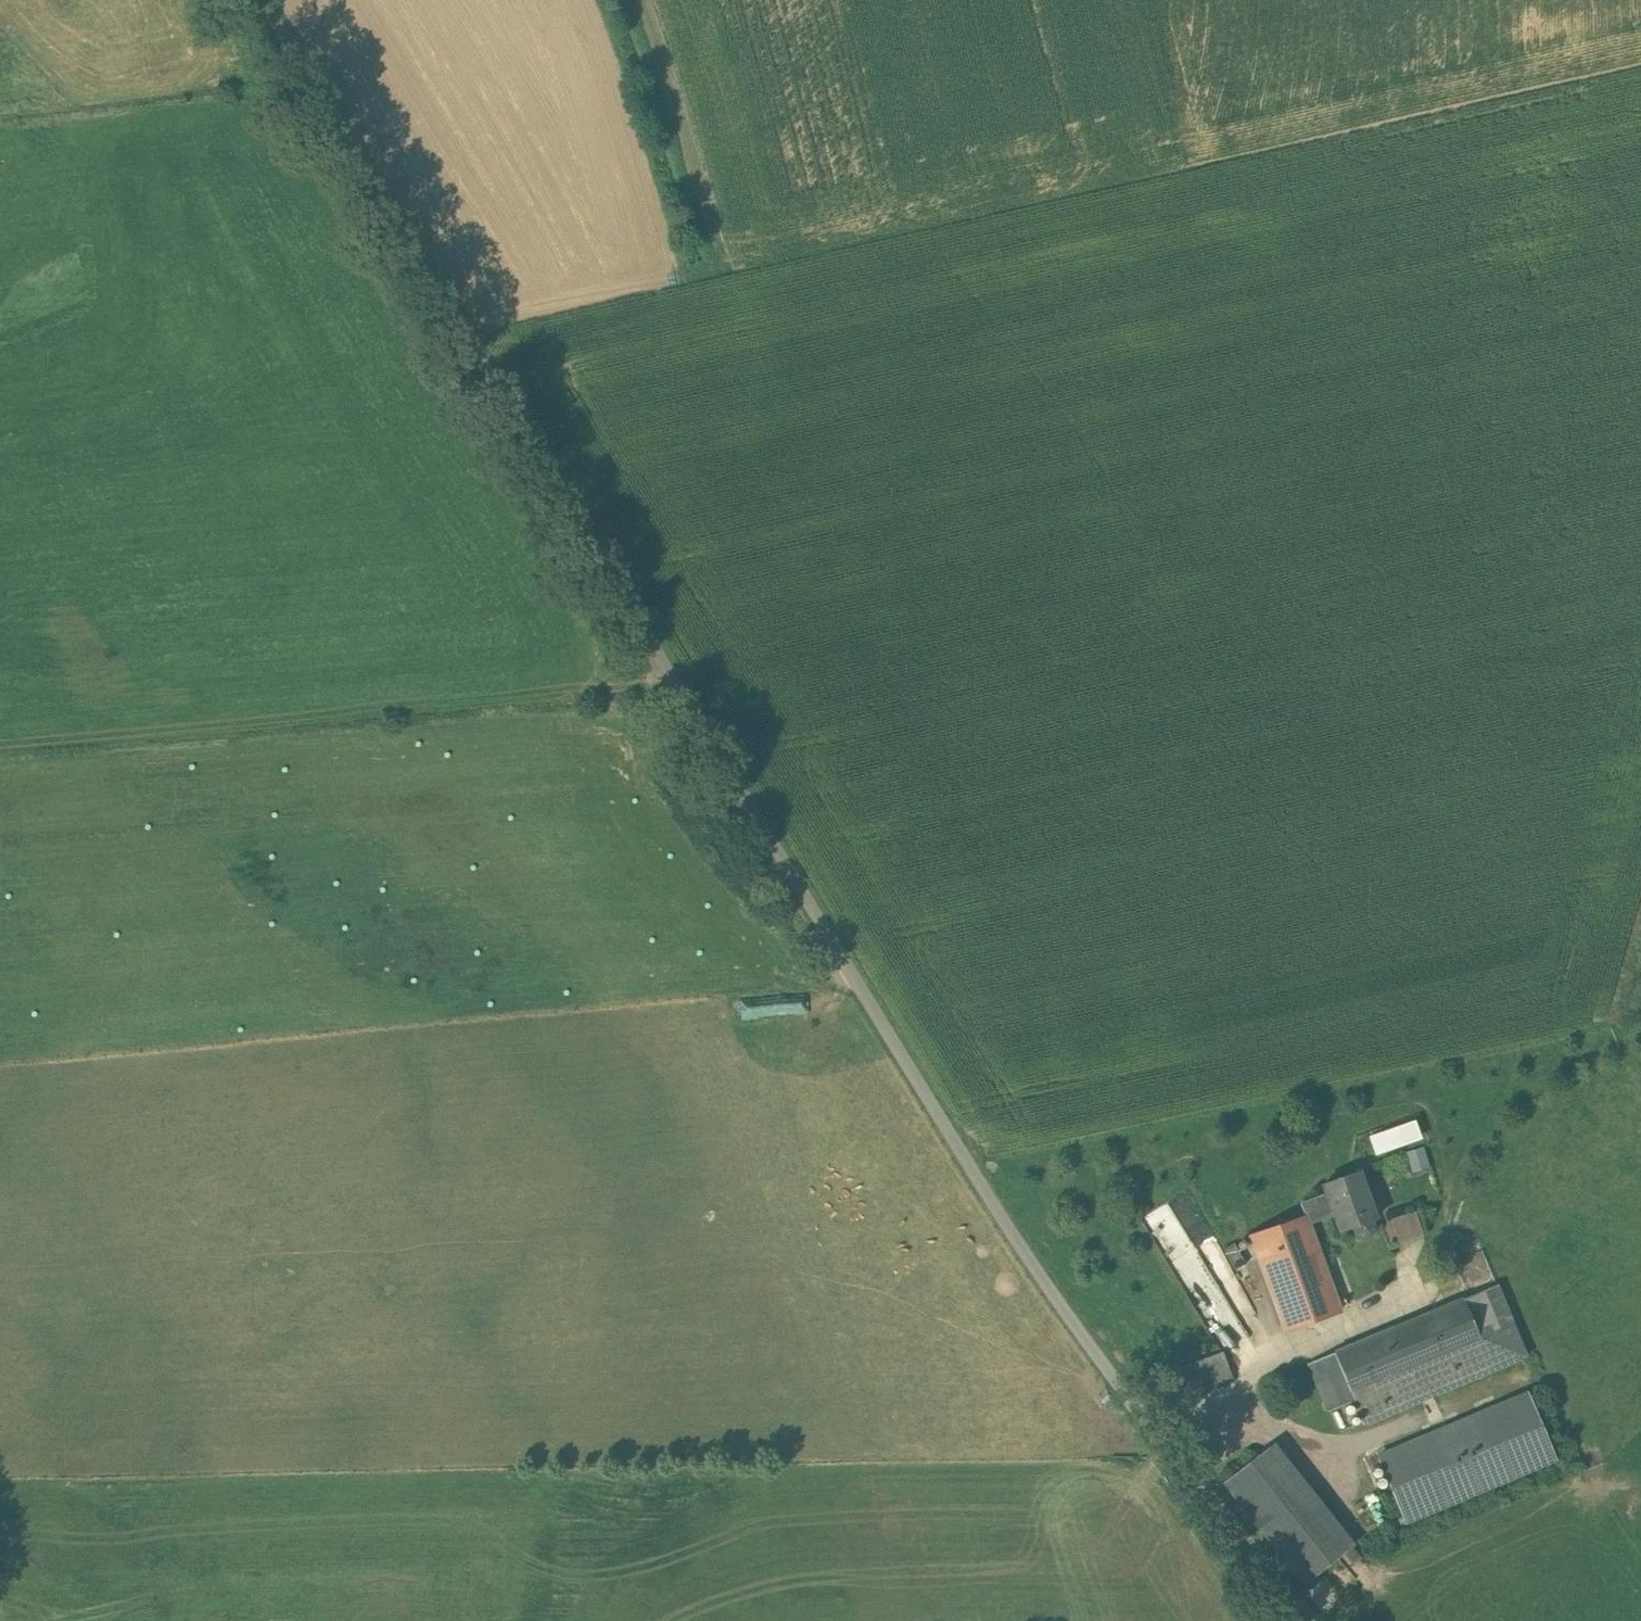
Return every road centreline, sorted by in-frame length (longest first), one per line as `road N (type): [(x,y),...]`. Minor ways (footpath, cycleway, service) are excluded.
road 1 (track): [(1118,1382),(1001,1219),(261,0)]
road 2 (track): [(671,681),(0,745)]
road 3 (residential): [(1310,1620),(1118,1382)]

